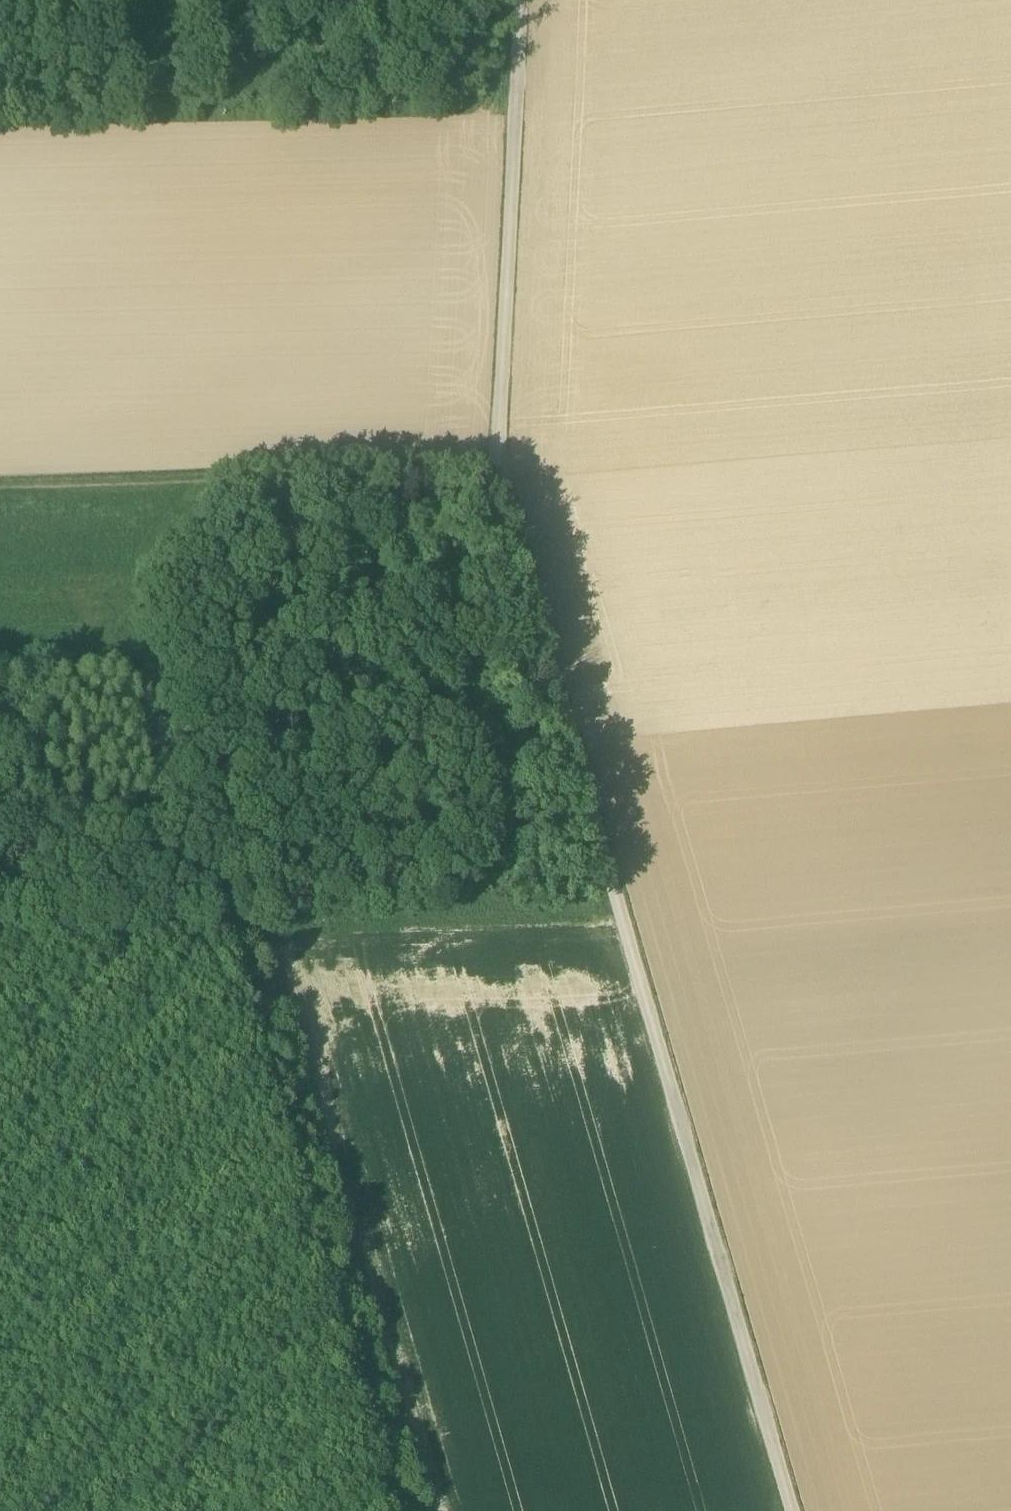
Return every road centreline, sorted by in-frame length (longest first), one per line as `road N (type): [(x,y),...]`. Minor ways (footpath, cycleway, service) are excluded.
road 1 (track): [(790,1510),(501,478),(522,0)]

